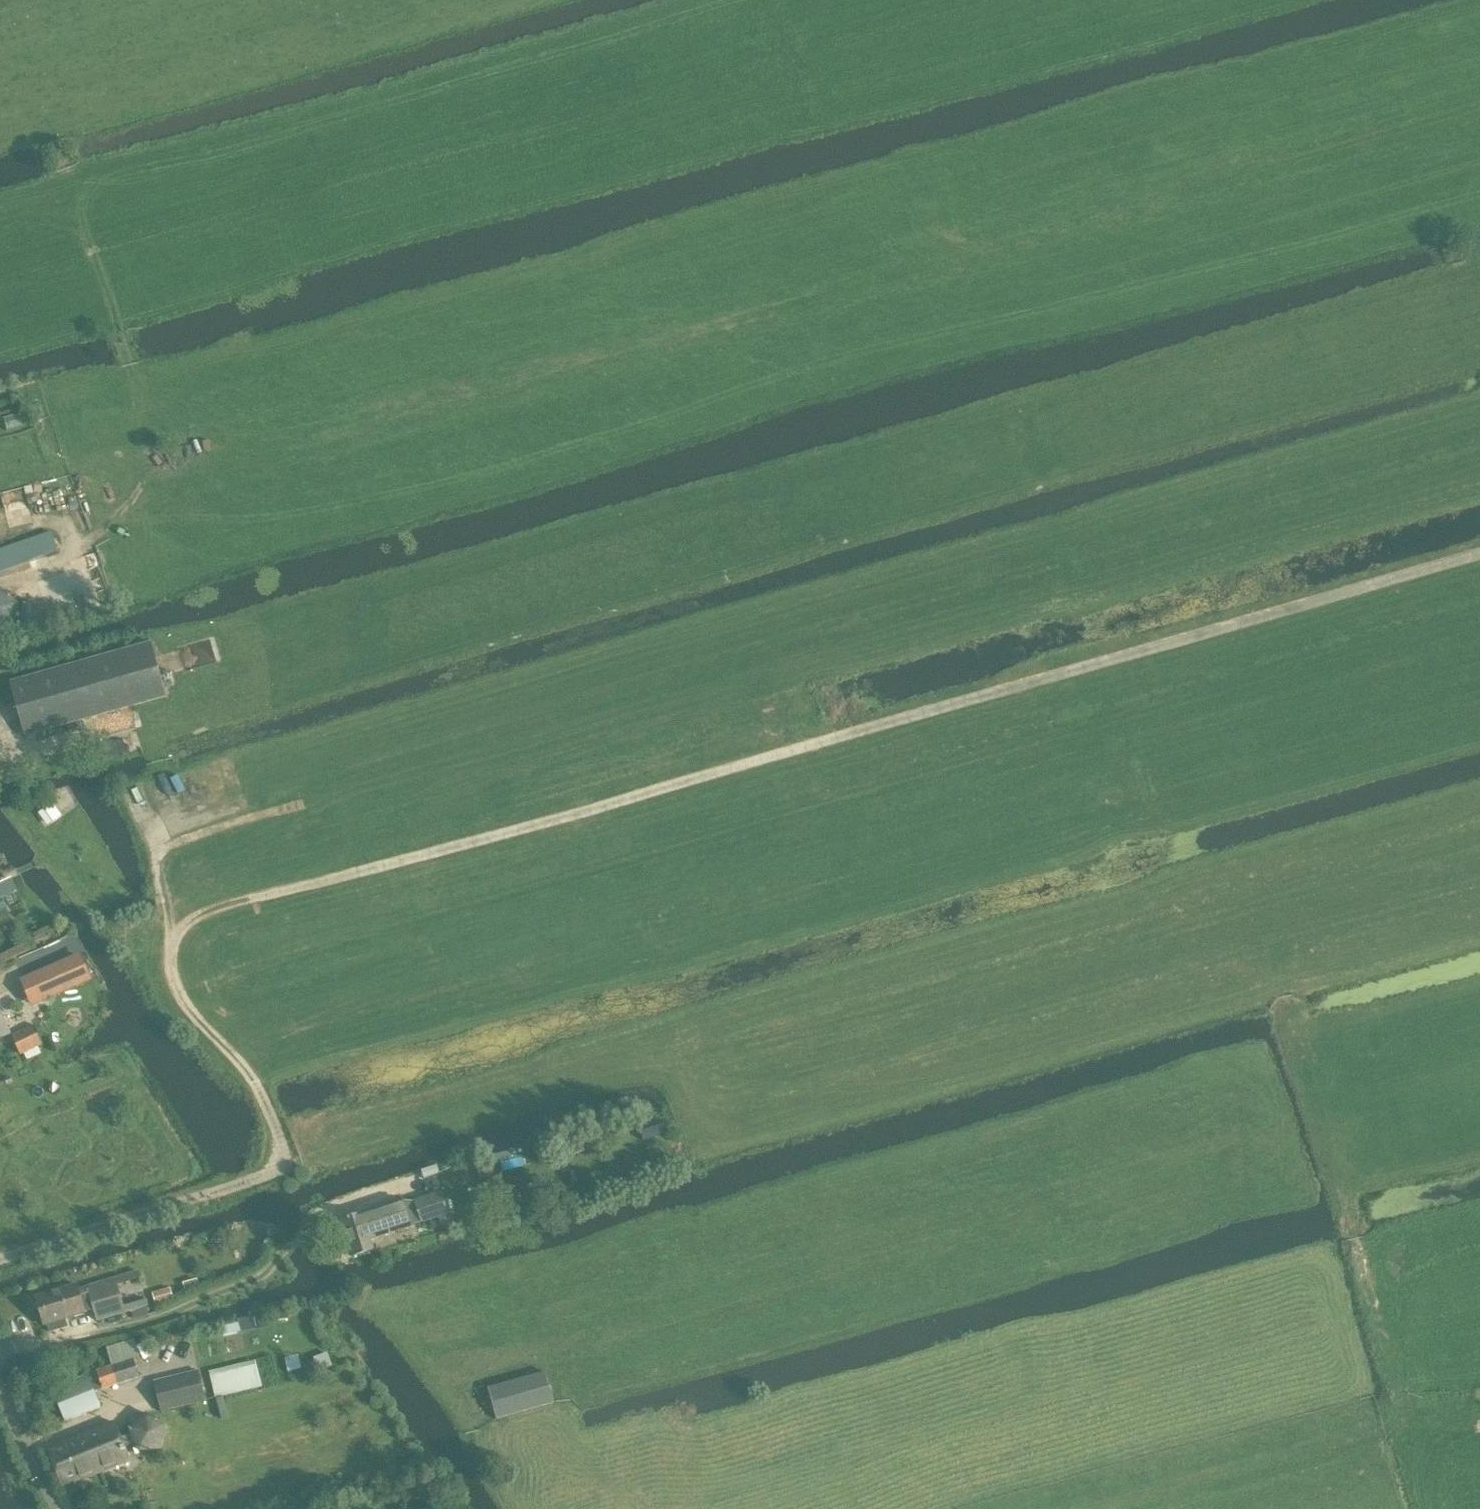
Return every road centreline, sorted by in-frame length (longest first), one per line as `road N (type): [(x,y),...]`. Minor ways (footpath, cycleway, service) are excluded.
road 1 (track): [(0,1258),(217,1192),(285,1160),(256,1082),(174,983),(173,936),(210,910),(552,821),(1479,554)]
road 2 (track): [(339,35),(54,105),(78,177),(350,107)]
road 3 (track): [(1084,1508),(1397,1426),(1479,1428)]
road 4 (track): [(173,936),(159,848),(294,806)]
road 5 (unclassified): [(59,1508),(0,1387)]

